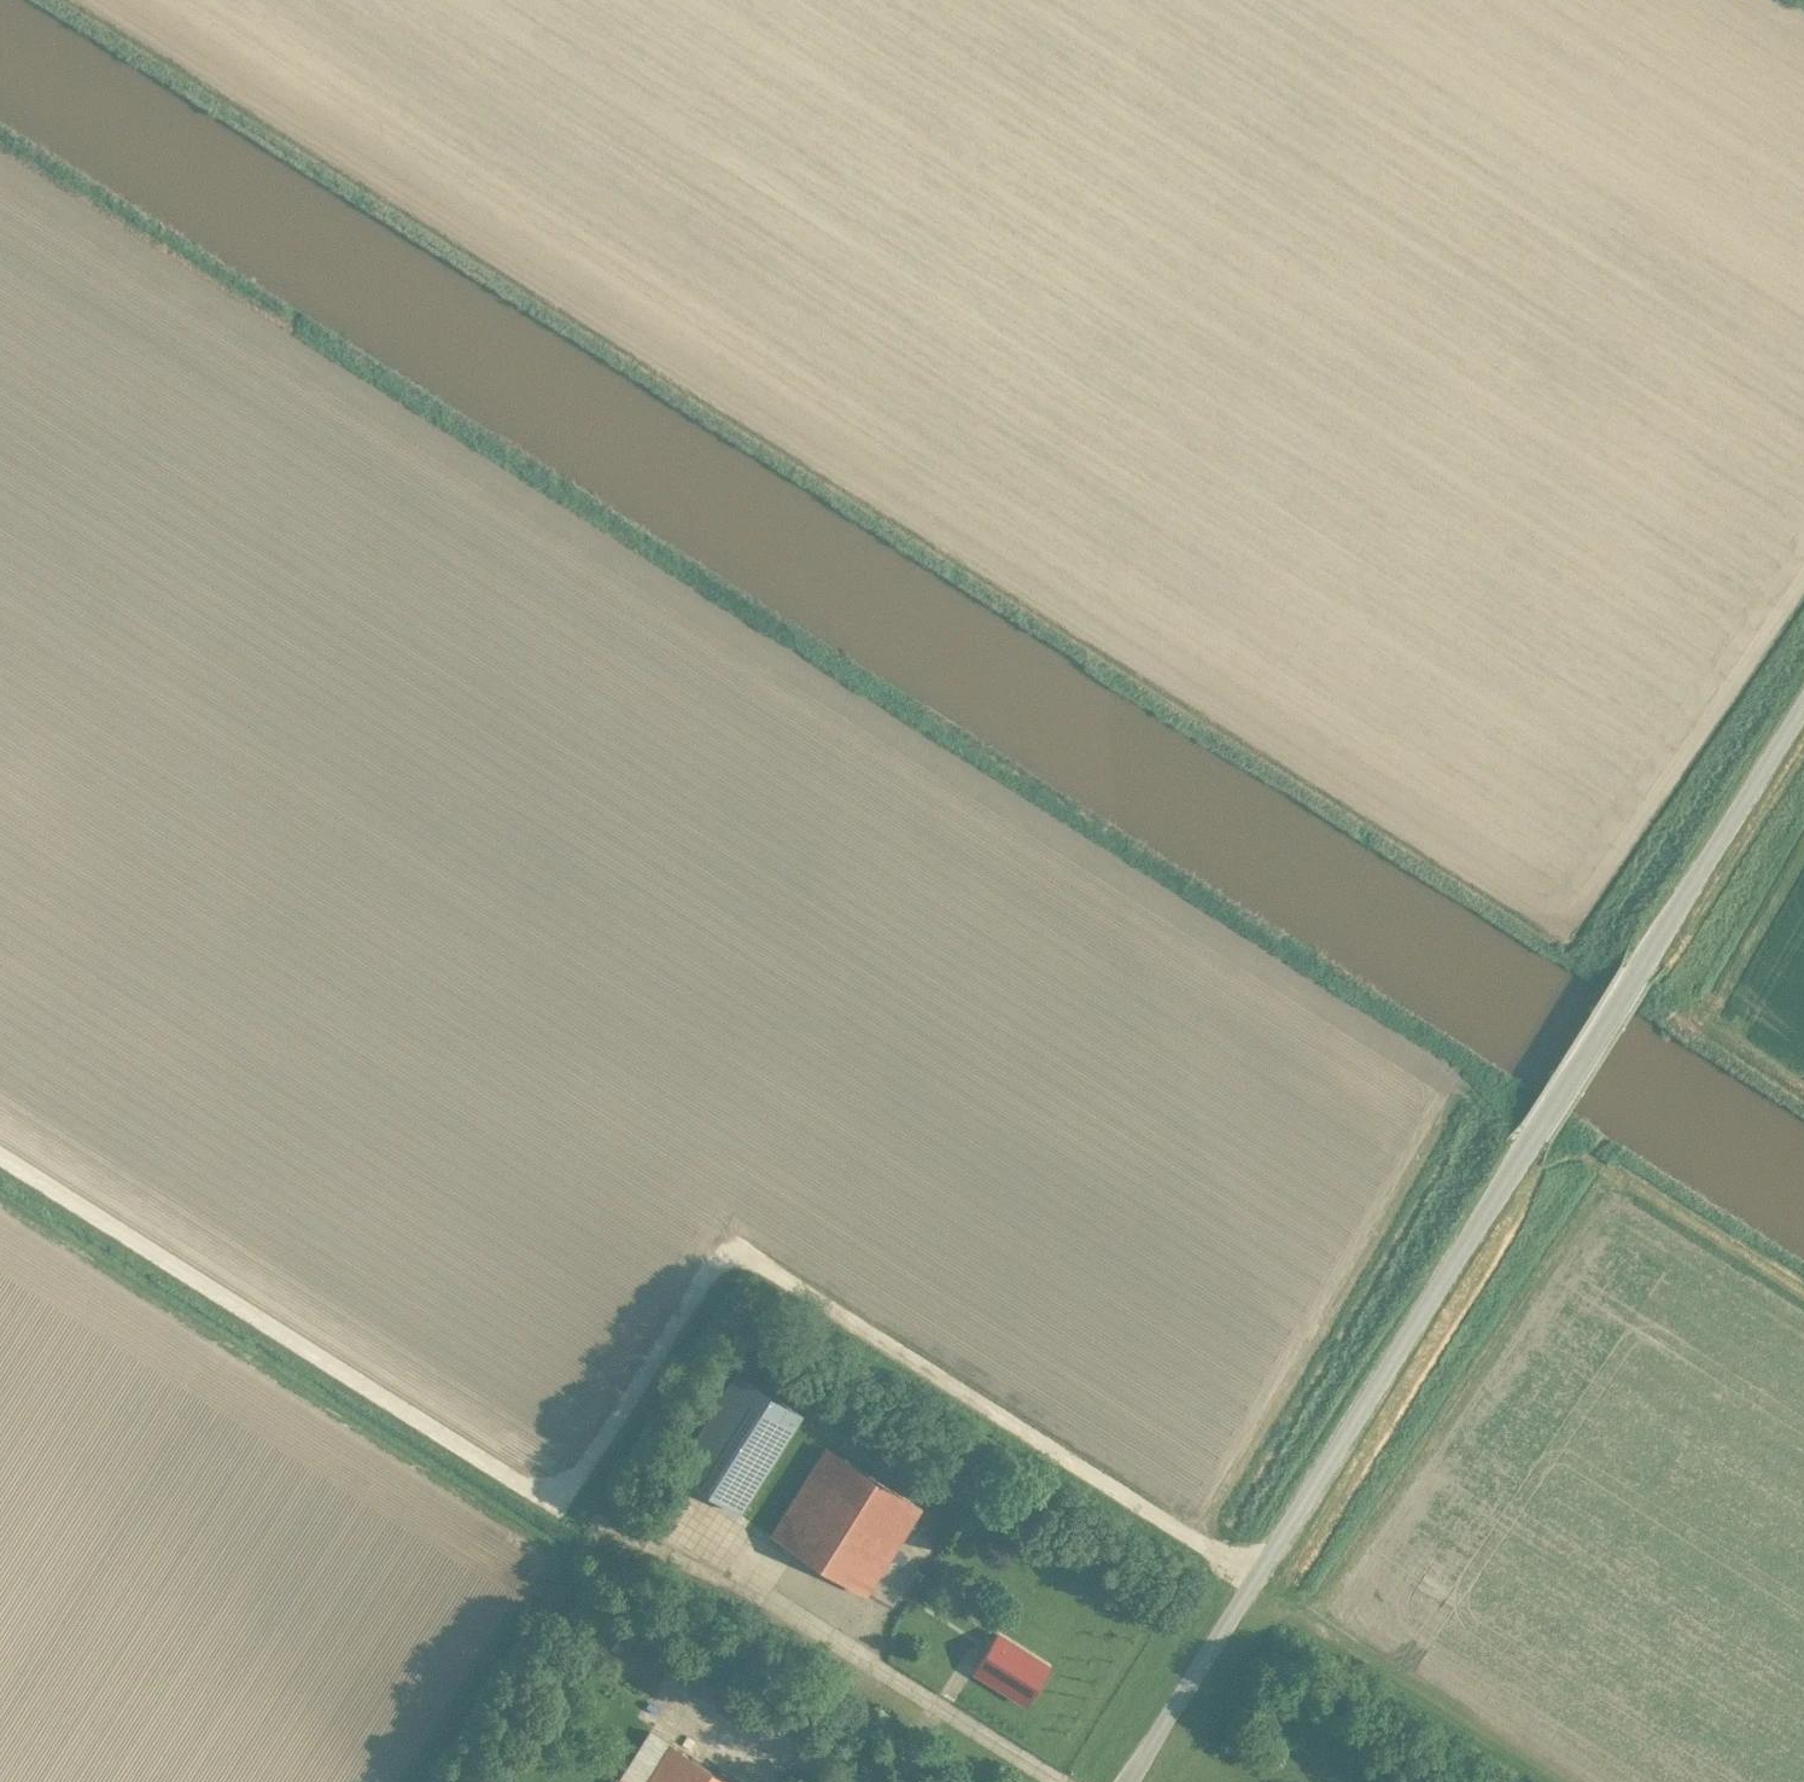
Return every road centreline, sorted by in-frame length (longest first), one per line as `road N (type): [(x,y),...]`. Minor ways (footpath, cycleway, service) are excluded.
road 1 (track): [(1253,1578),(767,1263),(736,1253),(709,1266),(578,1473),(556,1492),(538,1493),(0,1156)]
road 2 (unclassified): [(1126,1781),(1803,706)]

